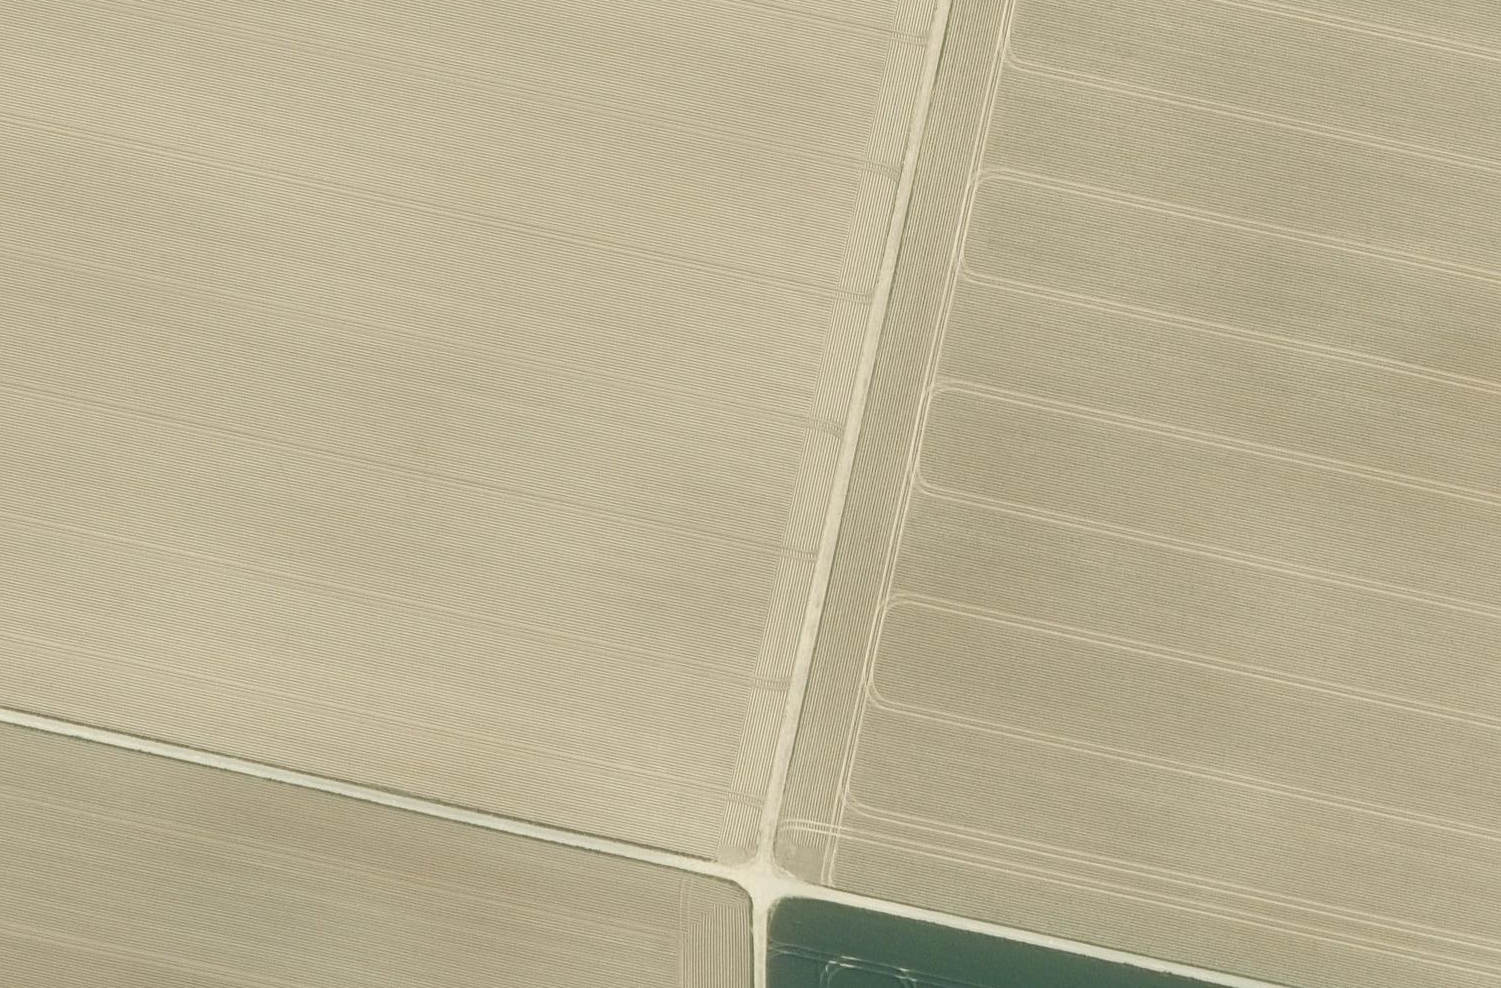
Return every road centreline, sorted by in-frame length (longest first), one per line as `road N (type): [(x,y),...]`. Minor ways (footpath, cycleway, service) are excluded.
road 1 (track): [(1228,987),(805,901),(761,880),(0,717)]
road 2 (track): [(764,987),(761,880),(946,0)]

